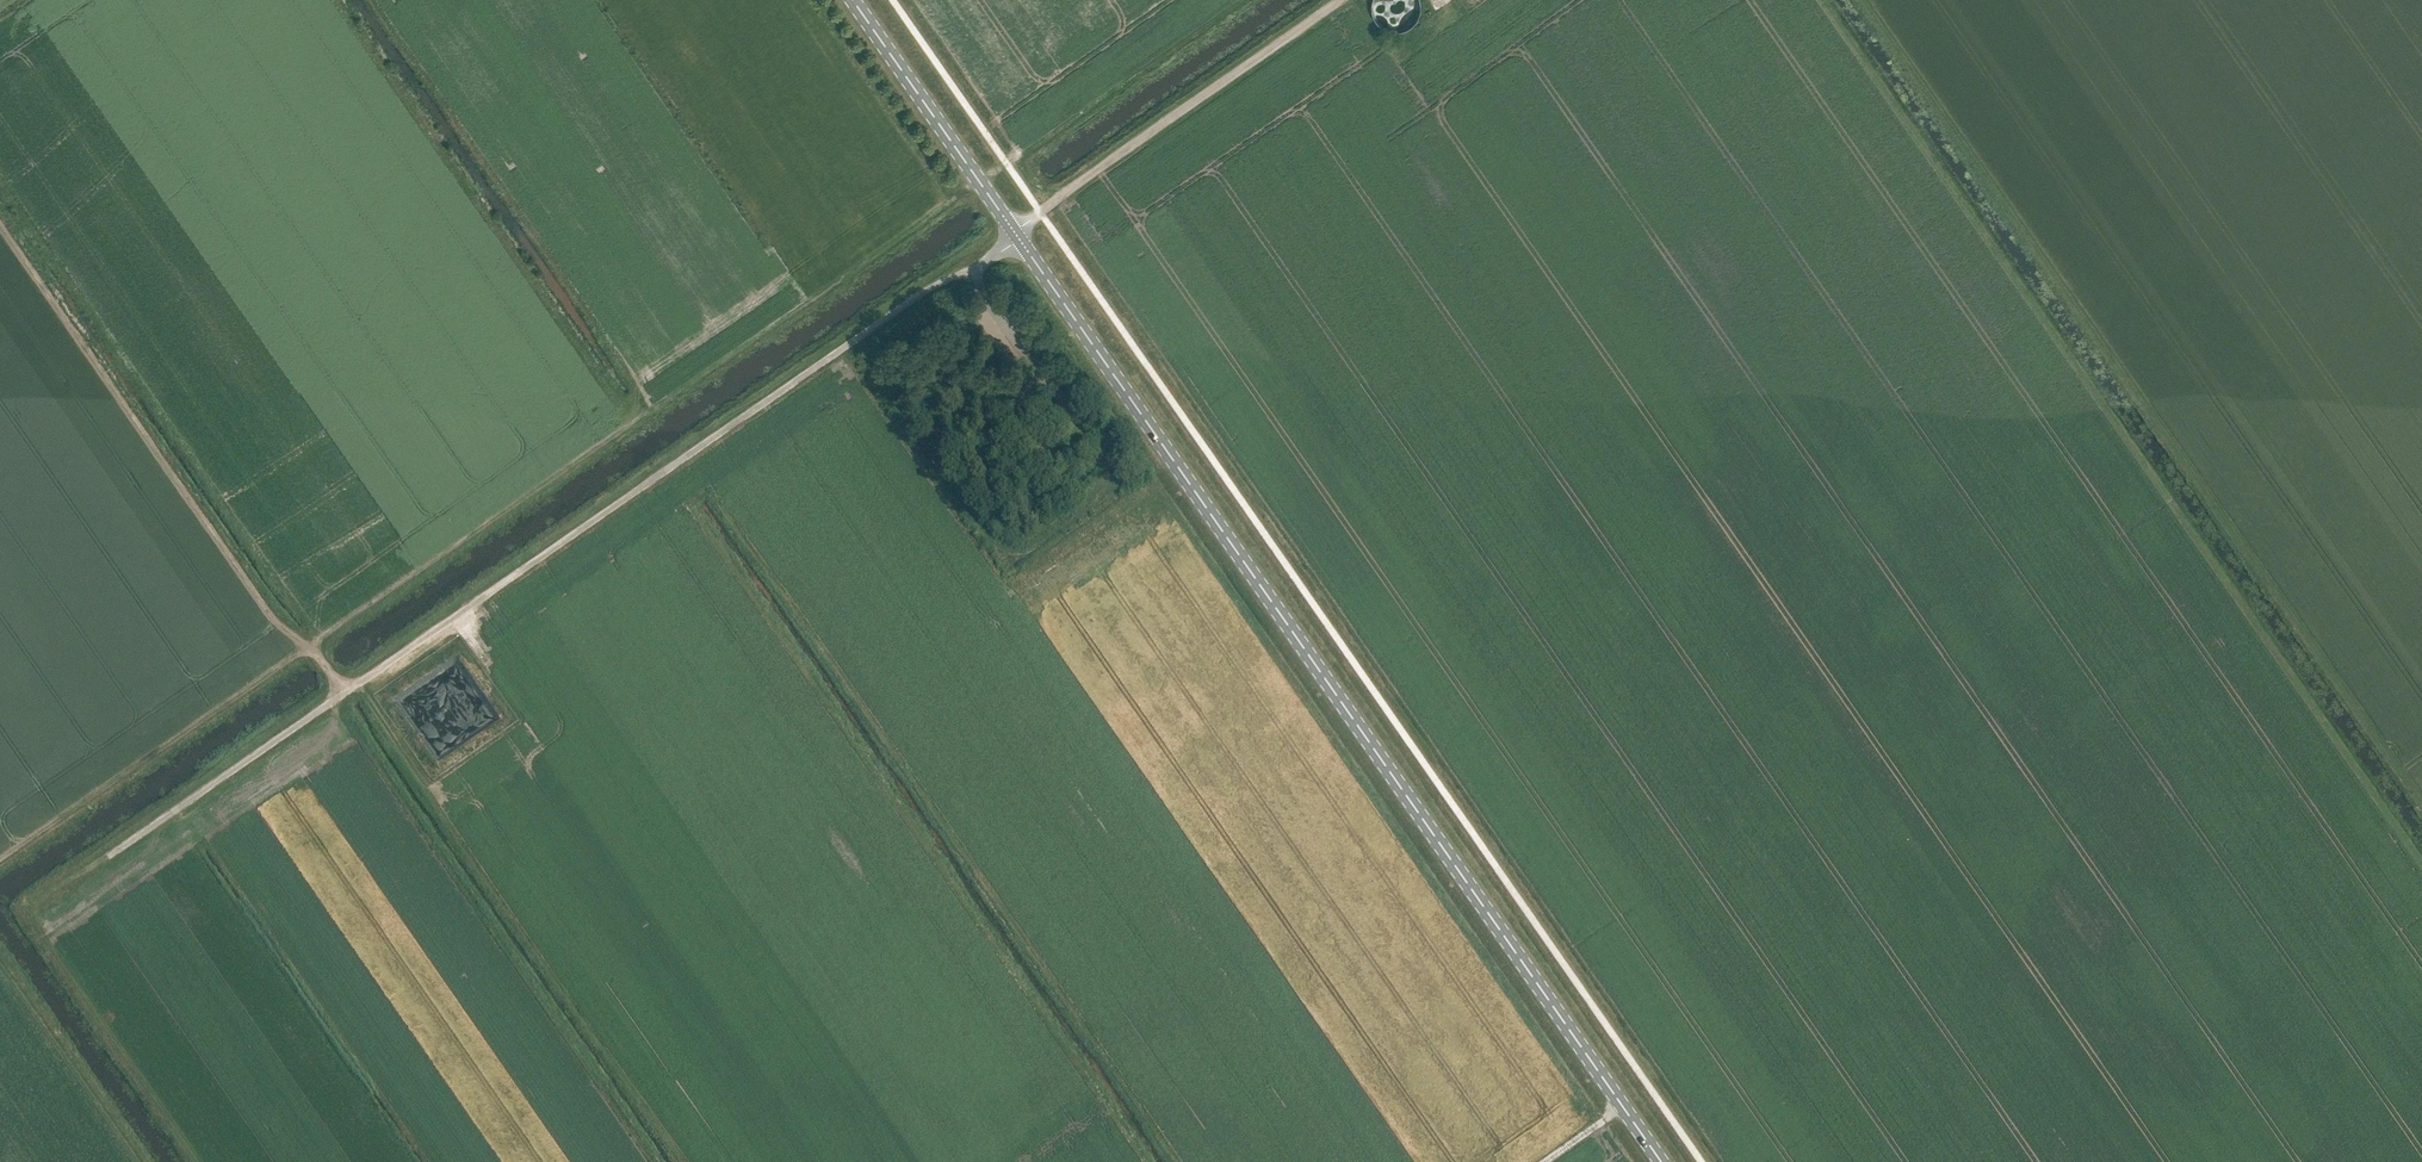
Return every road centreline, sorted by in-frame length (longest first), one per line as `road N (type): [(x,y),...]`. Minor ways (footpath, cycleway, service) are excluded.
road 1 (primary): [(1661,1161),(853,0)]
road 2 (track): [(343,695),(925,292),(1021,240),(1041,211)]
road 3 (track): [(194,1161),(22,909),(343,695)]
road 4 (track): [(343,695),(309,649),(0,869)]
road 5 (track): [(1041,211),(1341,0)]

